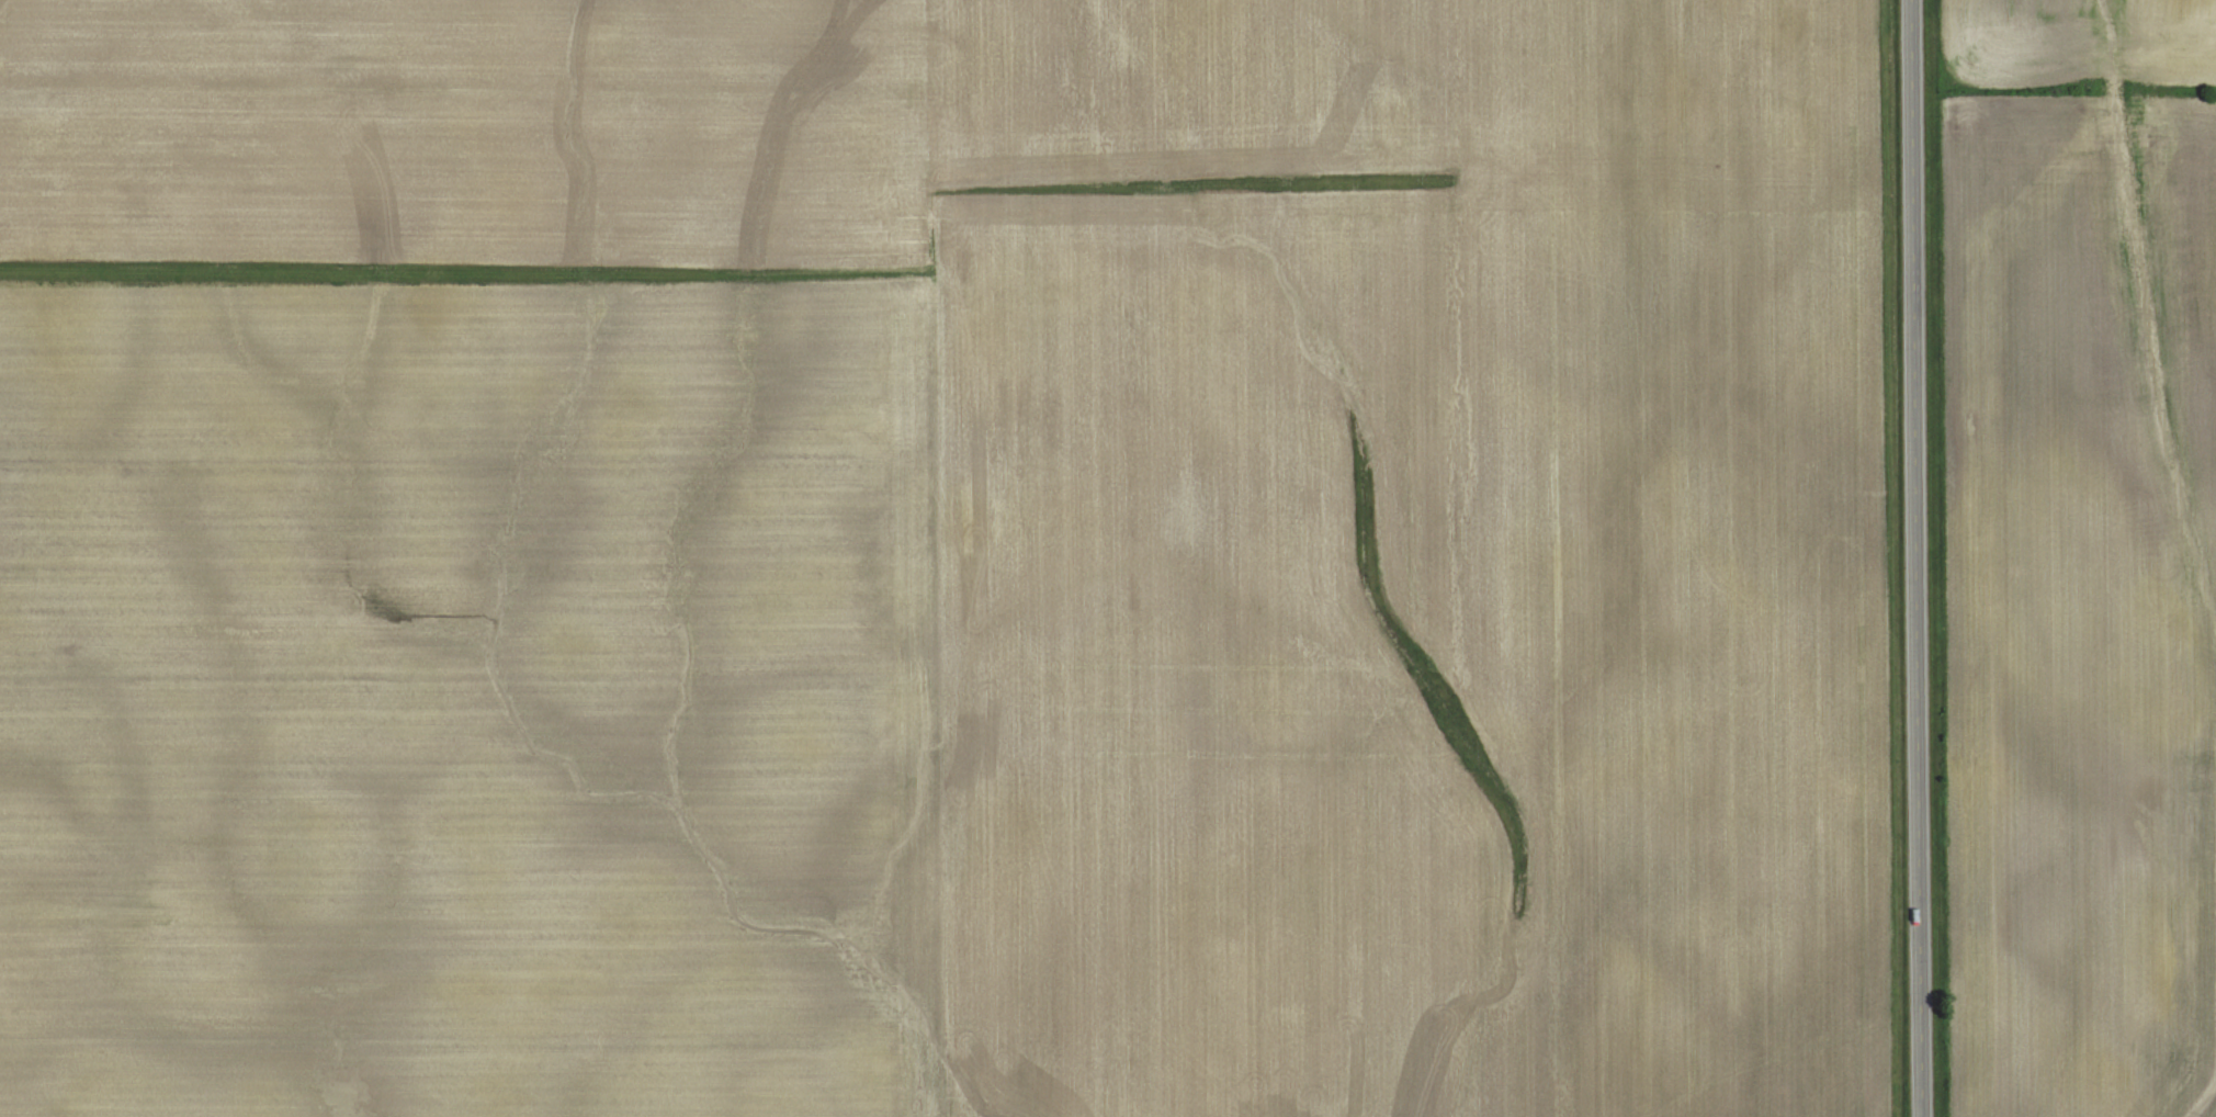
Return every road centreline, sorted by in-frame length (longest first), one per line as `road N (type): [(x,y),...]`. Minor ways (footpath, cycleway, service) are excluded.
road 1 (primary): [(1927,1116),(1916,0)]

